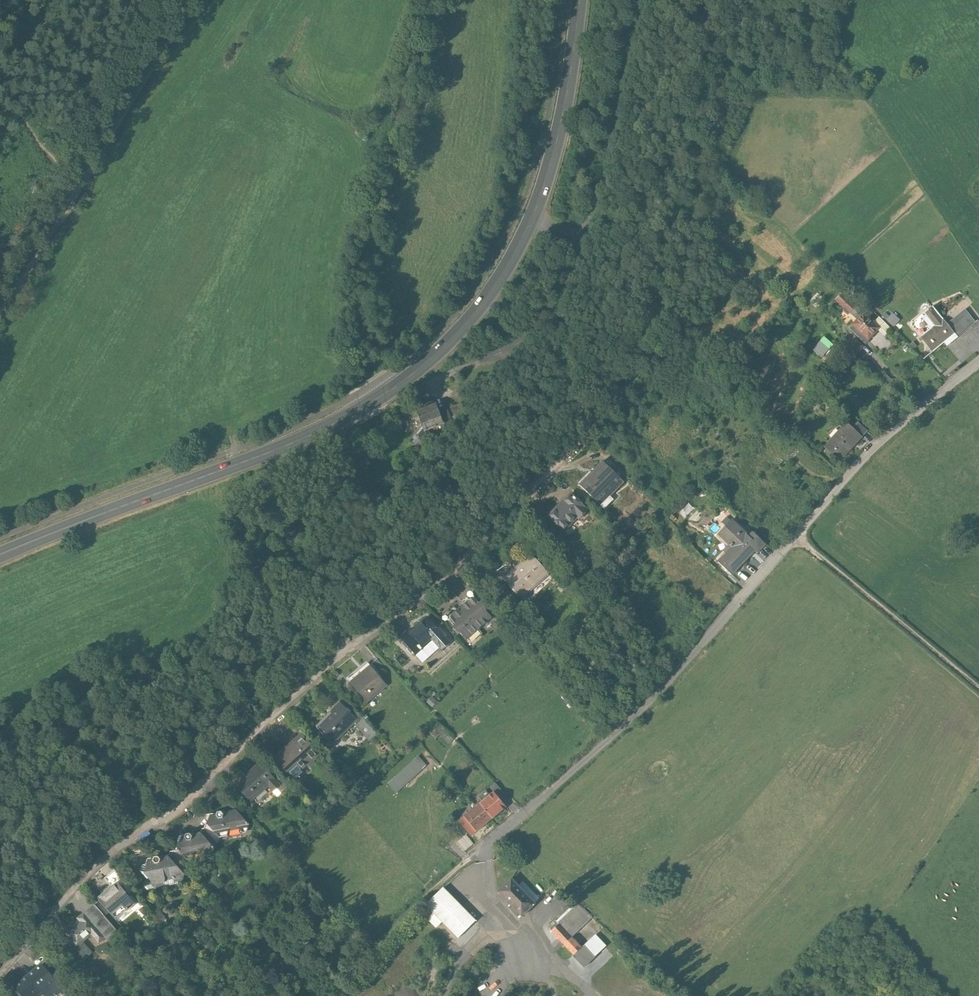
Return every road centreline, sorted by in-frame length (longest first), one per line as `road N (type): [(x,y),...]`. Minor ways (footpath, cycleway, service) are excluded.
road 1 (residential): [(711,0),(695,262),(663,344),(592,440),(452,574),(346,651),(208,781),(105,860),(0,975)]
road 2 (primary): [(580,0),(557,143),(534,217),(490,295),(428,361),(314,433),(0,555)]
road 3 (unclassified): [(978,361),(869,453),(635,716),(479,853)]
road 4 (unclassified): [(193,0),(0,314)]
road 5 (track): [(978,688),(795,537)]
road 6 (track): [(590,231),(640,0)]
road 7 (track): [(333,995),(479,853)]

